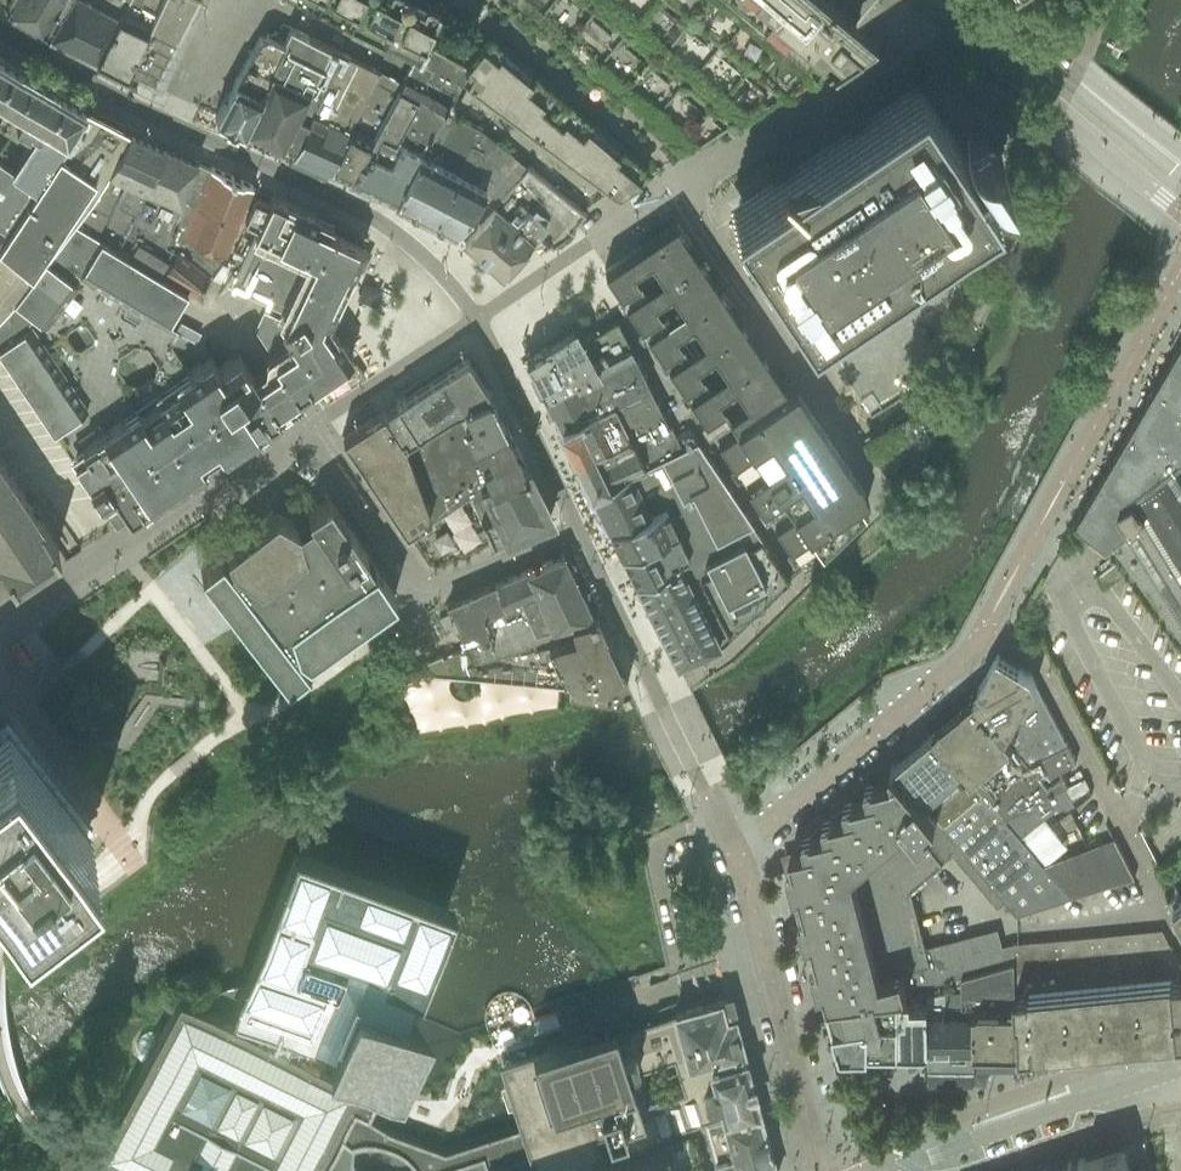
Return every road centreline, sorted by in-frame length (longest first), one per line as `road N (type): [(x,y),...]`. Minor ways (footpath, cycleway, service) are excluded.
road 1 (residential): [(823,1170),(733,850),(950,672),(991,627),(1033,547)]
road 2 (residential): [(804,582),(890,498),(673,187)]
road 3 (residential): [(0,628),(309,423)]
road 4 (residential): [(673,187),(941,0)]
road 5 (unclassified): [(1180,1069),(912,1170)]
road 6 (tertiary): [(1180,164),(979,0)]

